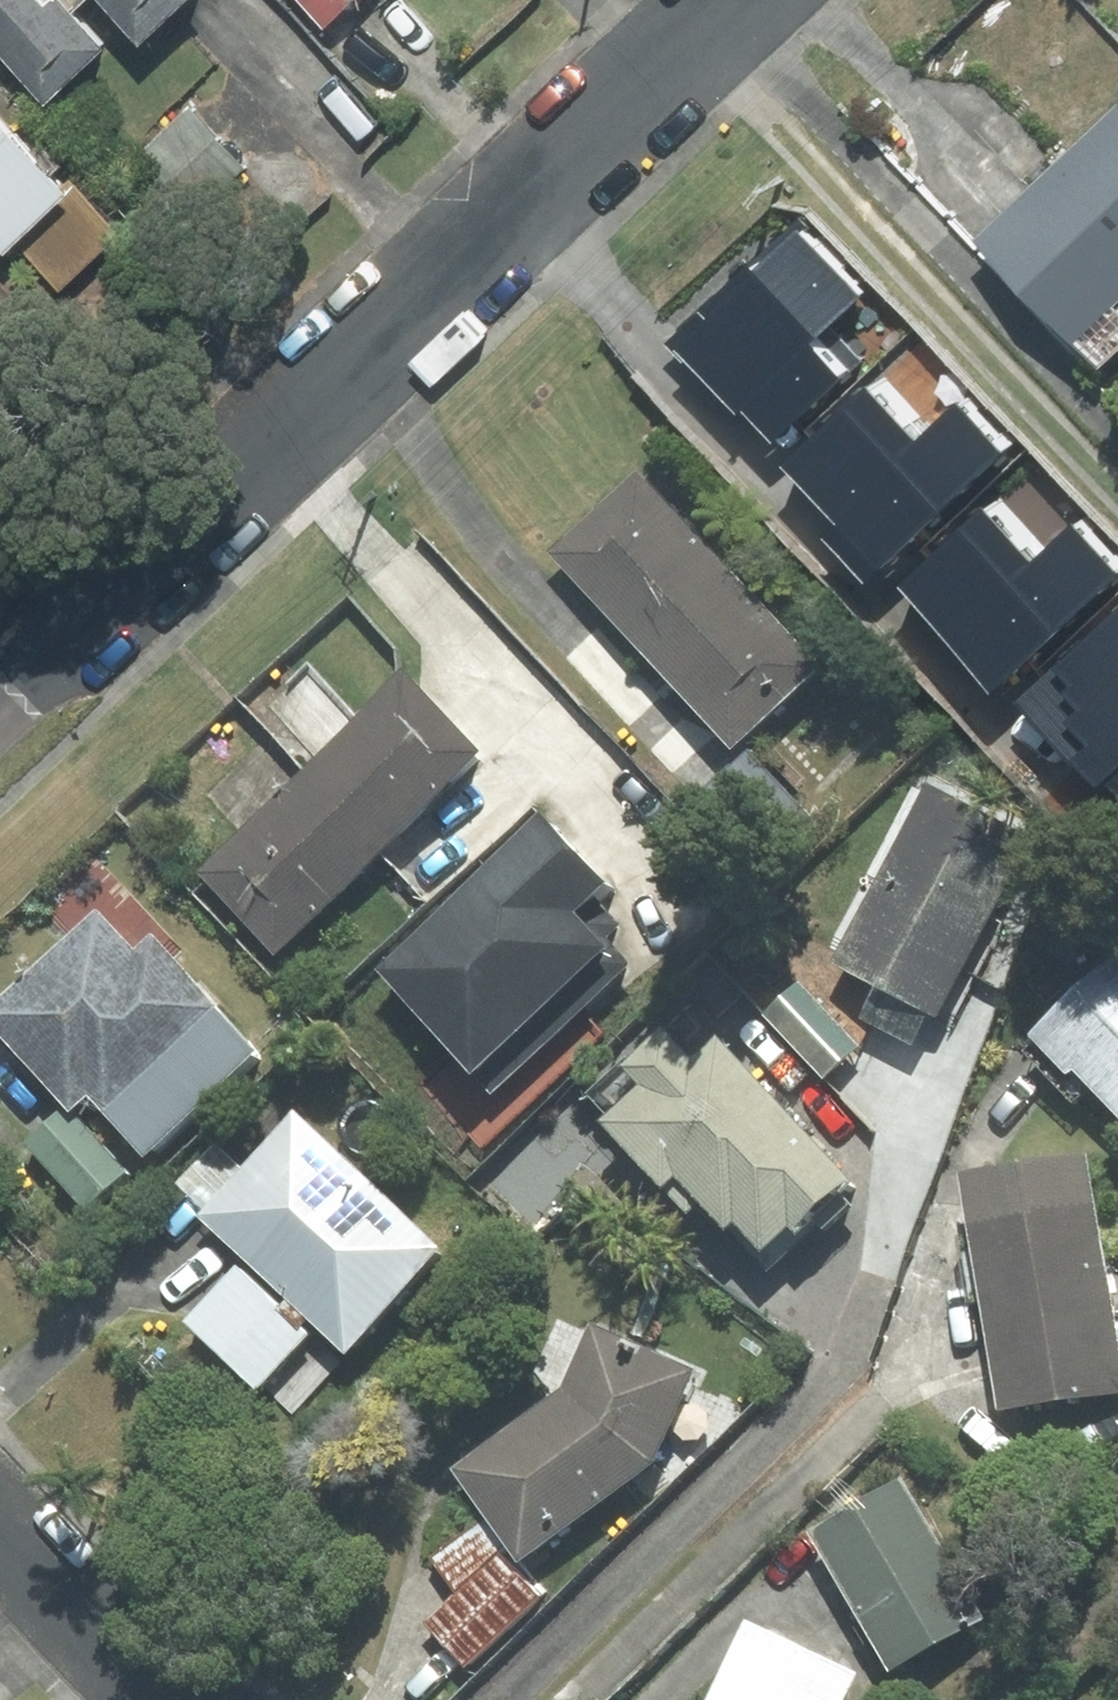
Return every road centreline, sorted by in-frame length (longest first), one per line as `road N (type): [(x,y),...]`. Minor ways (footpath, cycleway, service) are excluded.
road 1 (tertiary): [(728,0),(0,687)]
road 2 (residential): [(181,1699),(76,1609),(0,1529)]

